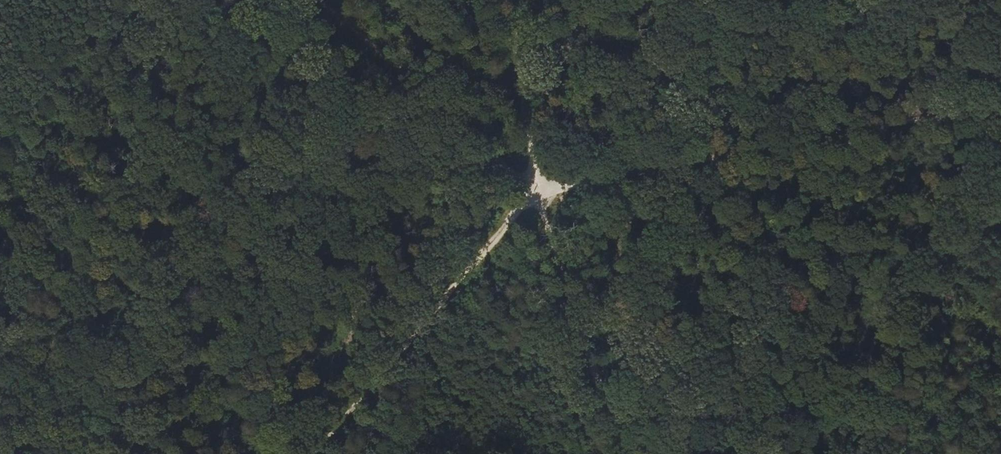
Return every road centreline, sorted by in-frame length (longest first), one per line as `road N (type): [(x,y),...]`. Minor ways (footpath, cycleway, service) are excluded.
road 1 (track): [(540,191),(1000,107)]
road 2 (track): [(317,453),(540,191)]
road 3 (track): [(312,0),(540,191)]
road 4 (track): [(0,203),(36,233),(134,453)]
road 5 (track): [(540,191),(627,453)]
road 6 (track): [(518,0),(540,191)]

